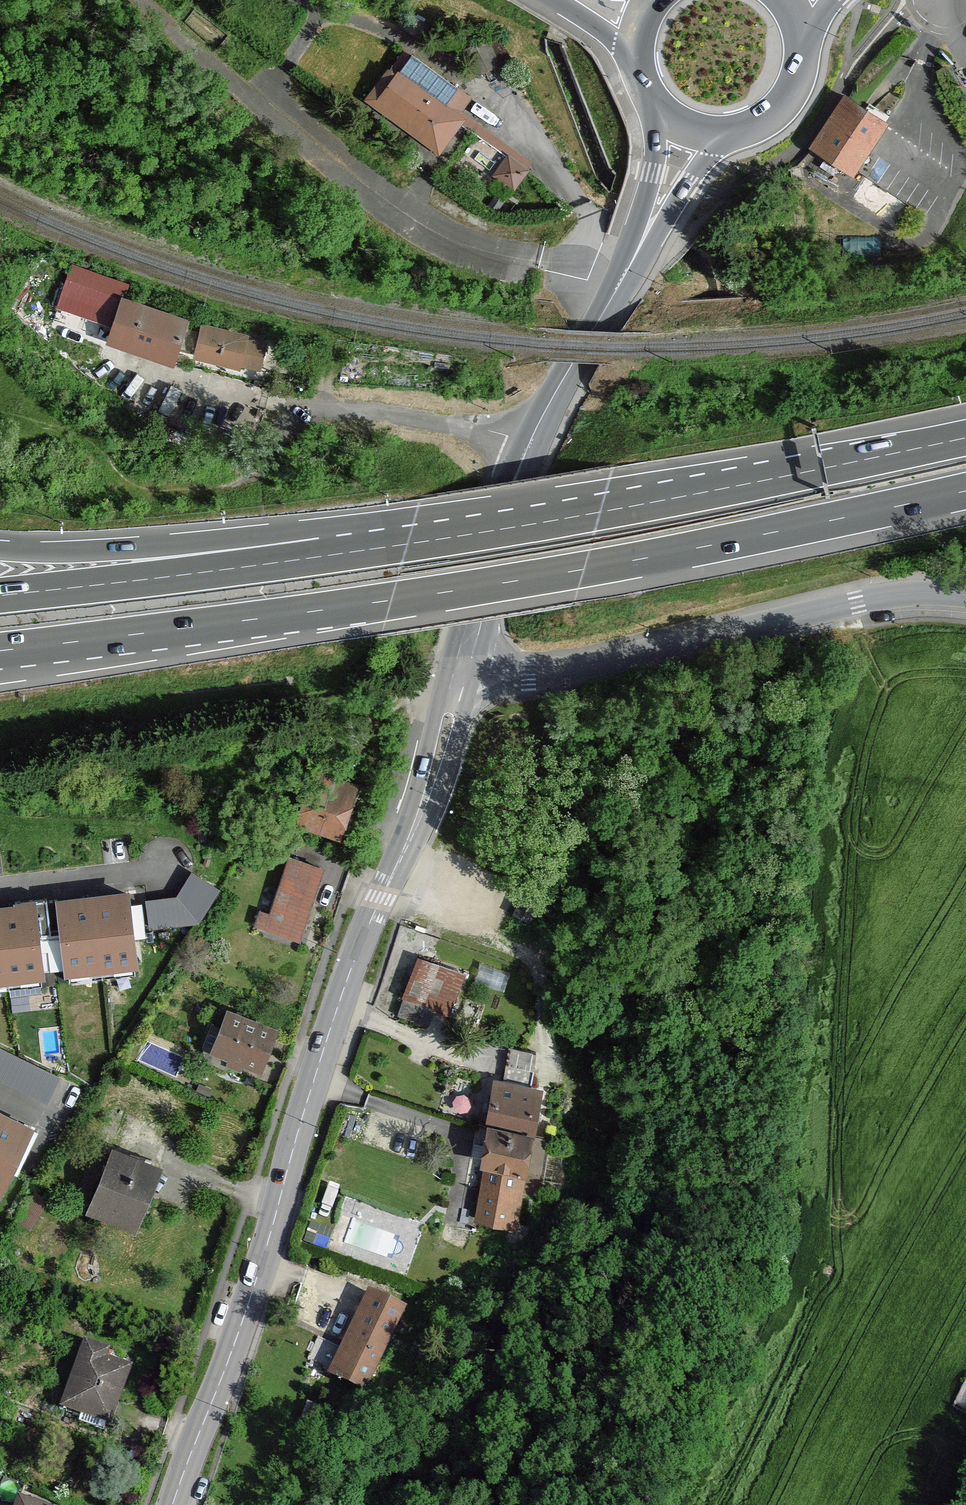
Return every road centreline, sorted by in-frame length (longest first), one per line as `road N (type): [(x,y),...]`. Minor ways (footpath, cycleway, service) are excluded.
road 1 (motorway): [(0,650),(582,570),(965,492)]
road 2 (primary): [(172,1504),(262,1262),(355,958),(421,810),(461,670)]
road 3 (motorway): [(965,435),(372,547)]
road 4 (tertiary): [(461,670),(564,672),(895,595),(965,595)]
road 5 (motorway): [(372,547),(0,594)]
road 6 (motorway): [(372,547),(0,550)]
road 7 (unclassified): [(278,438),(303,416),(338,410),(531,440)]
road 8 (primary): [(461,670),(531,440)]
road 9 (primary): [(531,440),(628,268)]
road 10 (primary): [(628,268),(724,136)]
road 11 (primary): [(659,113),(628,268)]
road 12 (primary): [(724,136),(757,126),(783,104),(798,74),(801,42)]

